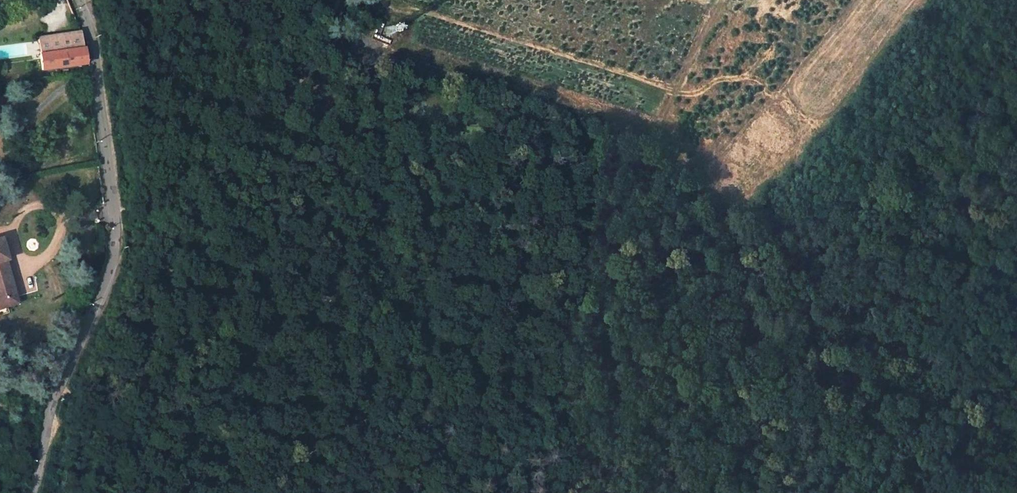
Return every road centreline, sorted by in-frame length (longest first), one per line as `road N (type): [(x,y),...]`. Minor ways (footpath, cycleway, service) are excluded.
road 1 (track): [(1016,61),(856,200),(755,238),(658,138),(320,38)]
road 2 (track): [(244,492),(386,404),(427,393),(526,409),(618,396),(730,437),(796,492)]
road 3 (residential): [(79,0),(115,243),(101,294),(55,393),(30,492)]
road 4 (track): [(92,424),(93,389),(175,227),(257,158),(339,0)]
road 5 (track): [(459,395),(324,293),(223,187)]
road 6 (track): [(755,238),(710,280),(618,396)]
road 7 (track): [(55,393),(172,492)]

